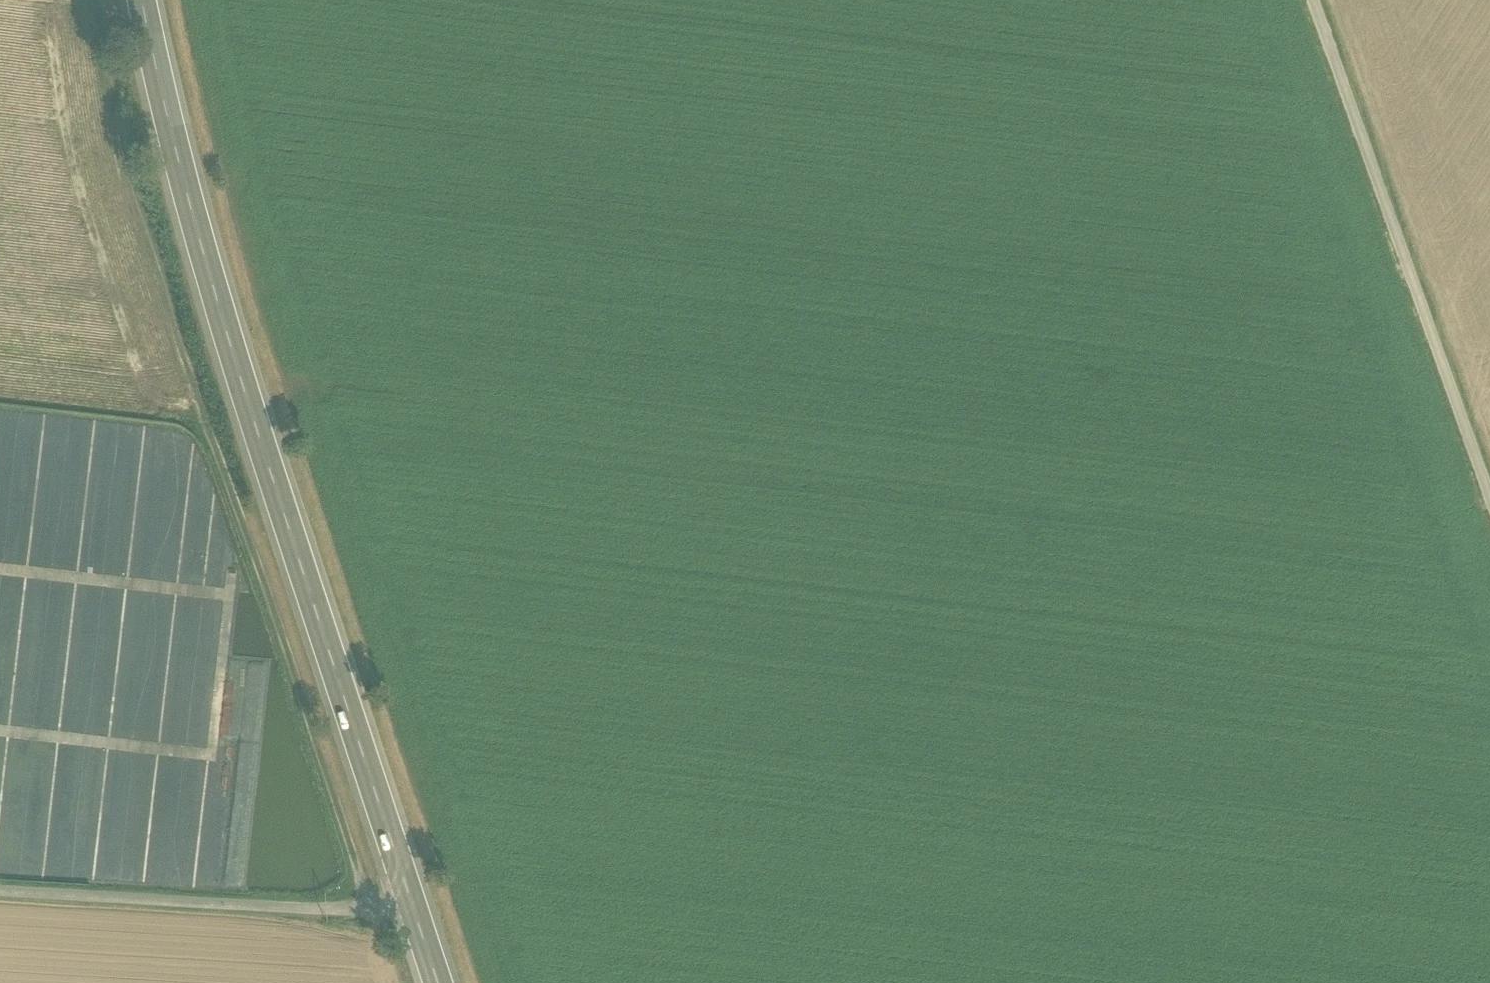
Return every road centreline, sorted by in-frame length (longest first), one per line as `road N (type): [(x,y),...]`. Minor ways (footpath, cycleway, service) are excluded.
road 1 (secondary): [(143,0),(261,461),(436,982)]
road 2 (track): [(1489,487),(1317,0)]
road 3 (track): [(0,893),(413,914)]

